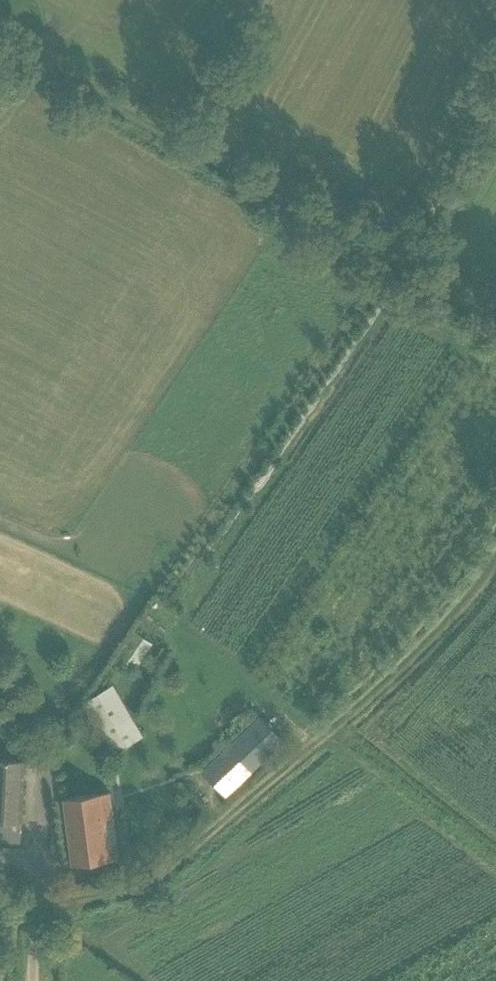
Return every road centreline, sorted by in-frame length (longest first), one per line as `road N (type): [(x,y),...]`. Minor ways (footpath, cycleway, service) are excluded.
road 1 (track): [(495,558),(412,657),(162,873),(123,890),(39,902)]
road 2 (track): [(0,45),(393,266)]
road 3 (track): [(393,266),(495,77)]
road 4 (unclassified): [(39,902),(44,775)]

